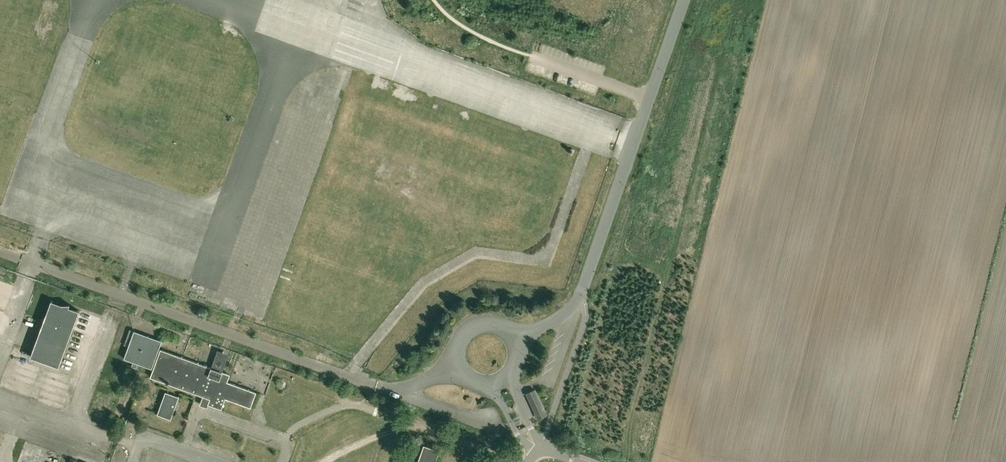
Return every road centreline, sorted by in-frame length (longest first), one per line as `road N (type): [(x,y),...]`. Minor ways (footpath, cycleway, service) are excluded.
road 1 (unclassified): [(683,0),(572,315),(512,339)]

